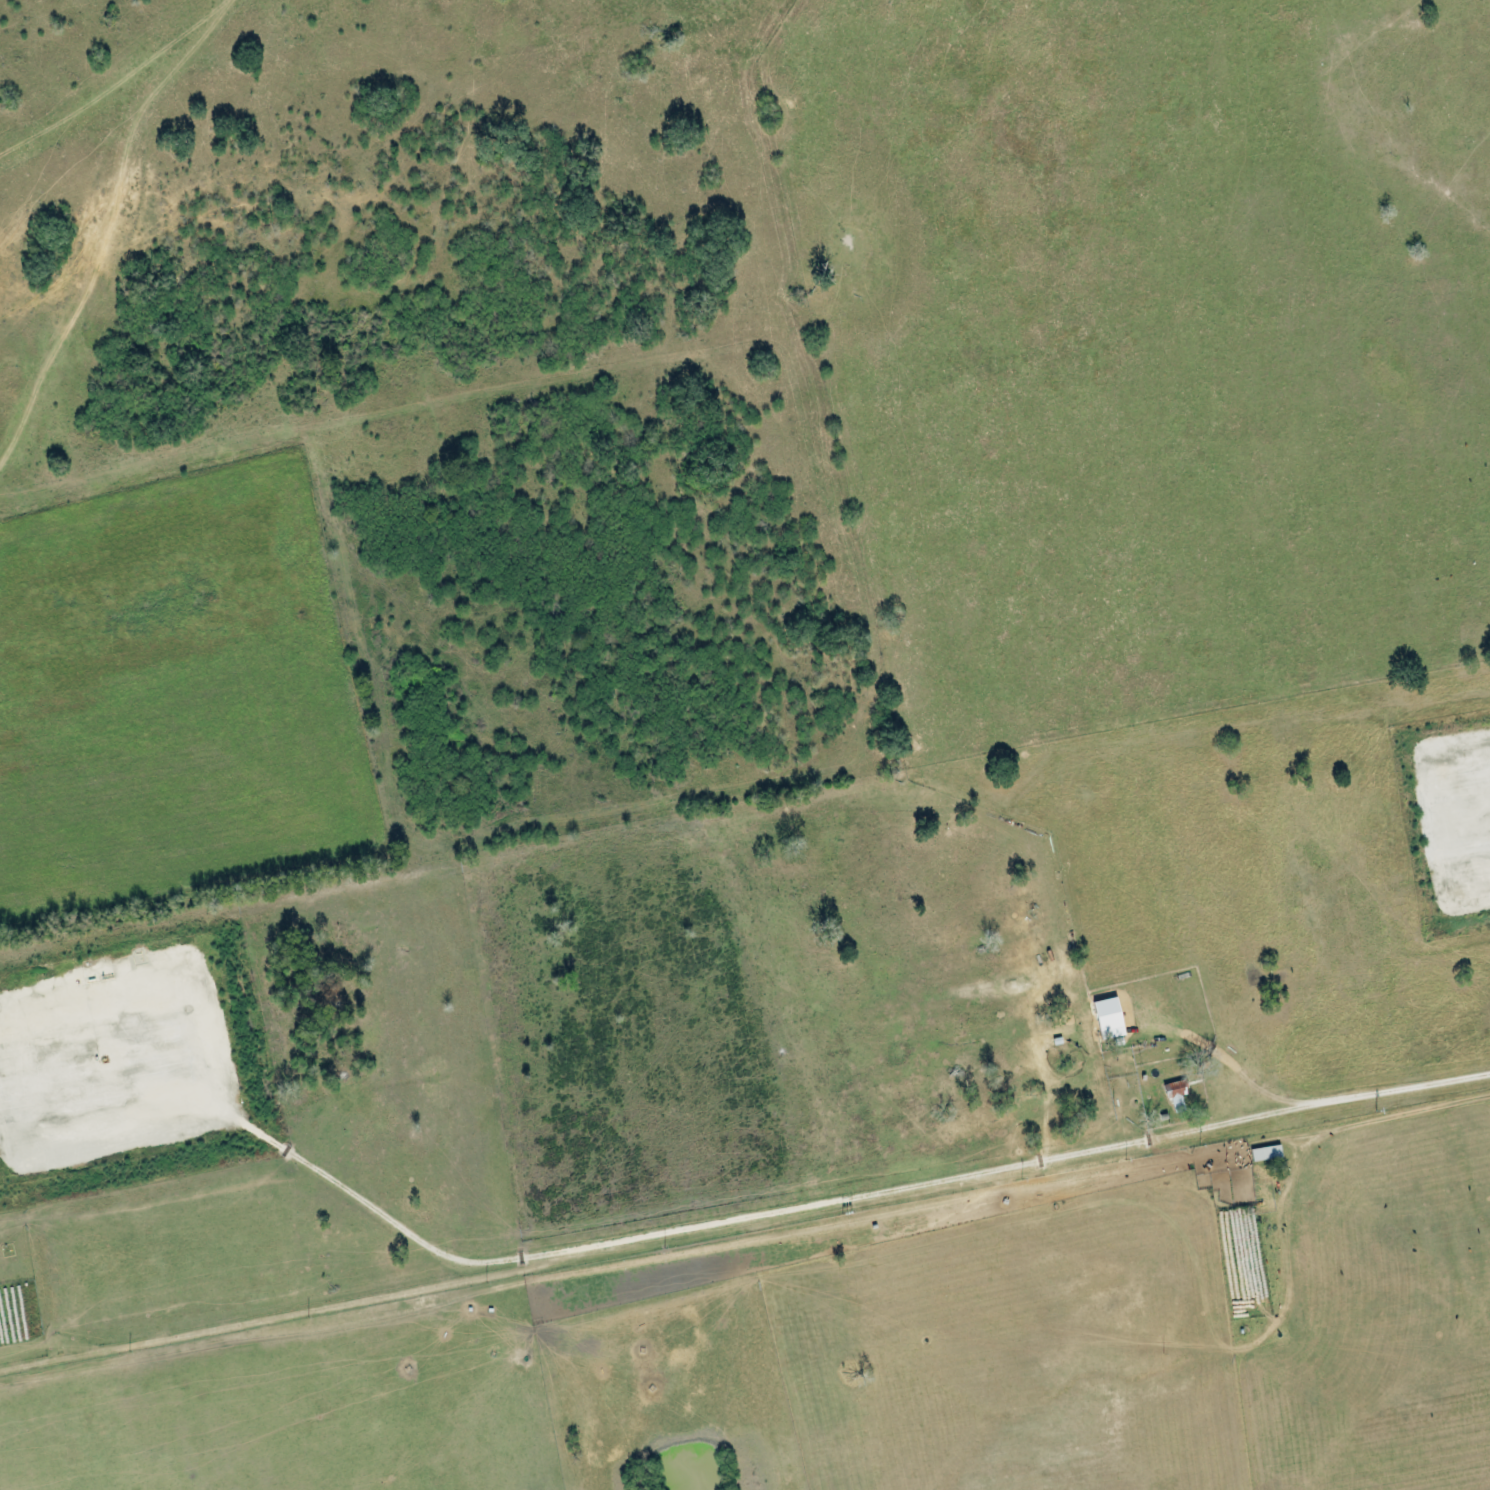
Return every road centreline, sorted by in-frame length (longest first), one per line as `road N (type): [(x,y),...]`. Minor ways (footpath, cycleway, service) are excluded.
road 1 (residential): [(0,433),(82,278),(150,68),(207,0)]
road 2 (residential): [(1489,1102),(1358,1142),(1271,1156),(1165,1157)]

